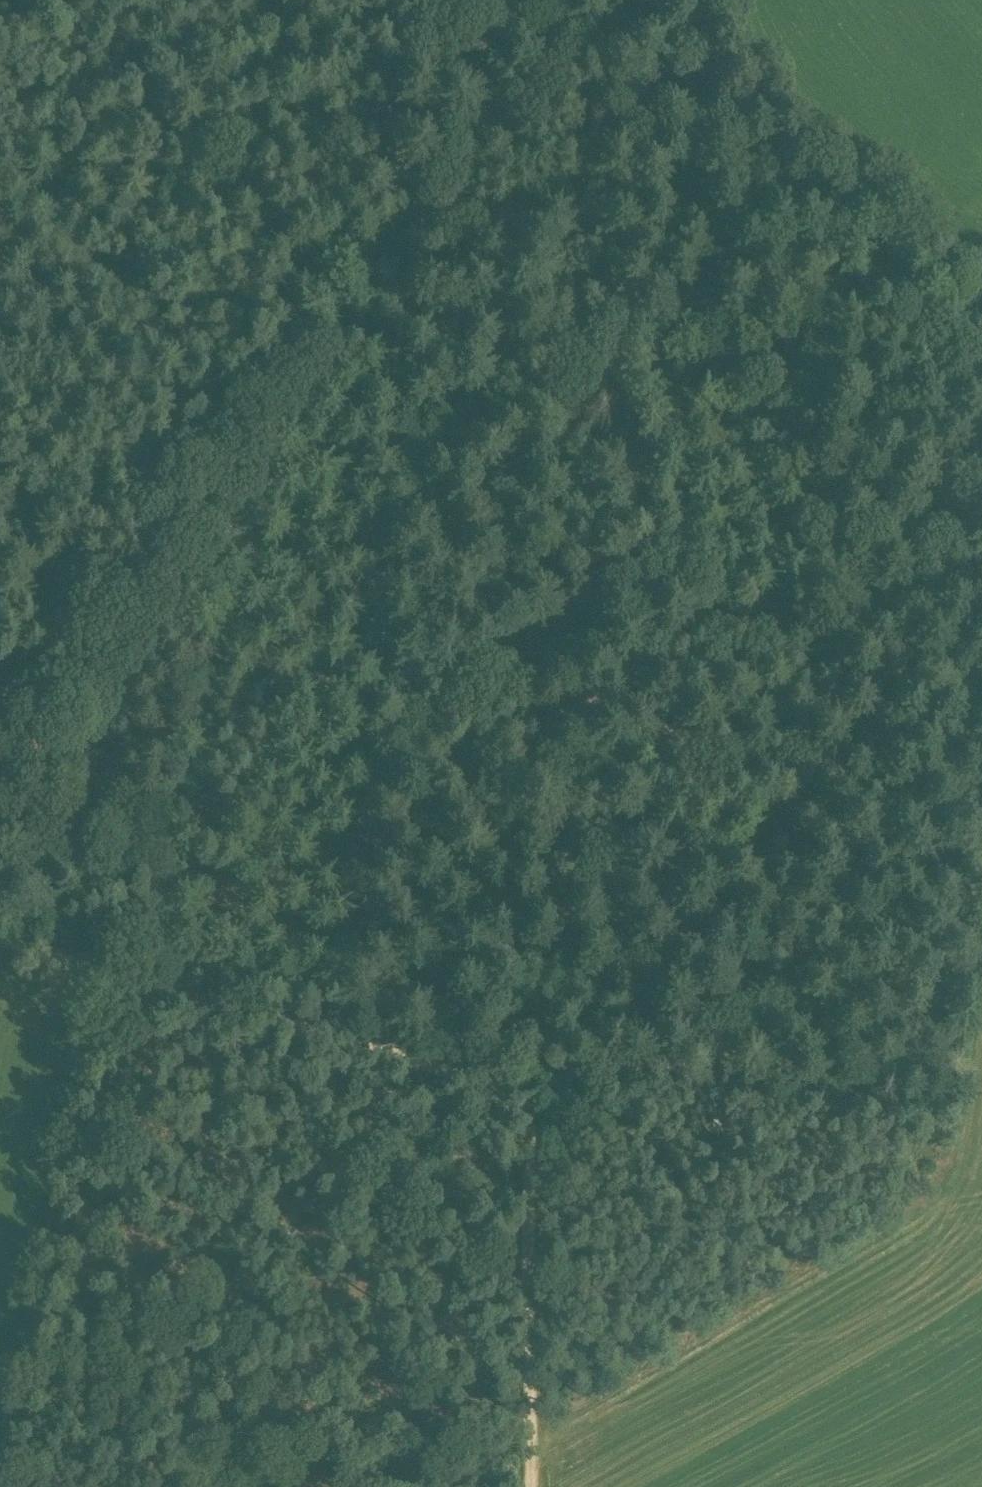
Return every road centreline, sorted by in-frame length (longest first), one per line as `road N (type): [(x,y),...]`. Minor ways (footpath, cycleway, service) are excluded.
road 1 (track): [(531,1077),(553,881),(576,349),(563,82),(511,75),(447,0)]
road 2 (track): [(0,775),(312,354),(458,140)]
road 3 (track): [(0,935),(531,1077)]
road 4 (track): [(534,1486),(524,1297),(531,1077)]

